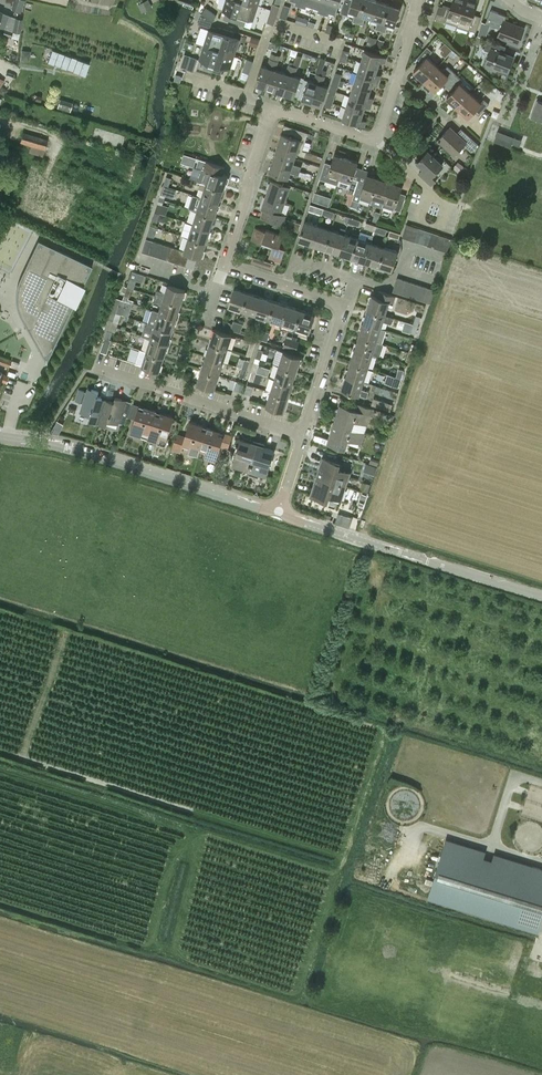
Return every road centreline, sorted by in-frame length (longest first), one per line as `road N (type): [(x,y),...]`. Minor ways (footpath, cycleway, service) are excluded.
road 1 (residential): [(278,513),(73,448),(0,436)]
road 2 (residential): [(302,433),(100,370)]
road 3 (residential): [(225,264),(273,108)]
road 4 (residential): [(428,561),(278,513)]
road 5 (residential): [(374,138),(417,0)]
road 6 (residential): [(246,96),(267,33),(284,25),(340,42)]
road 7 (residential): [(302,433),(345,303)]
road 8 (residential): [(345,303),(225,264)]

